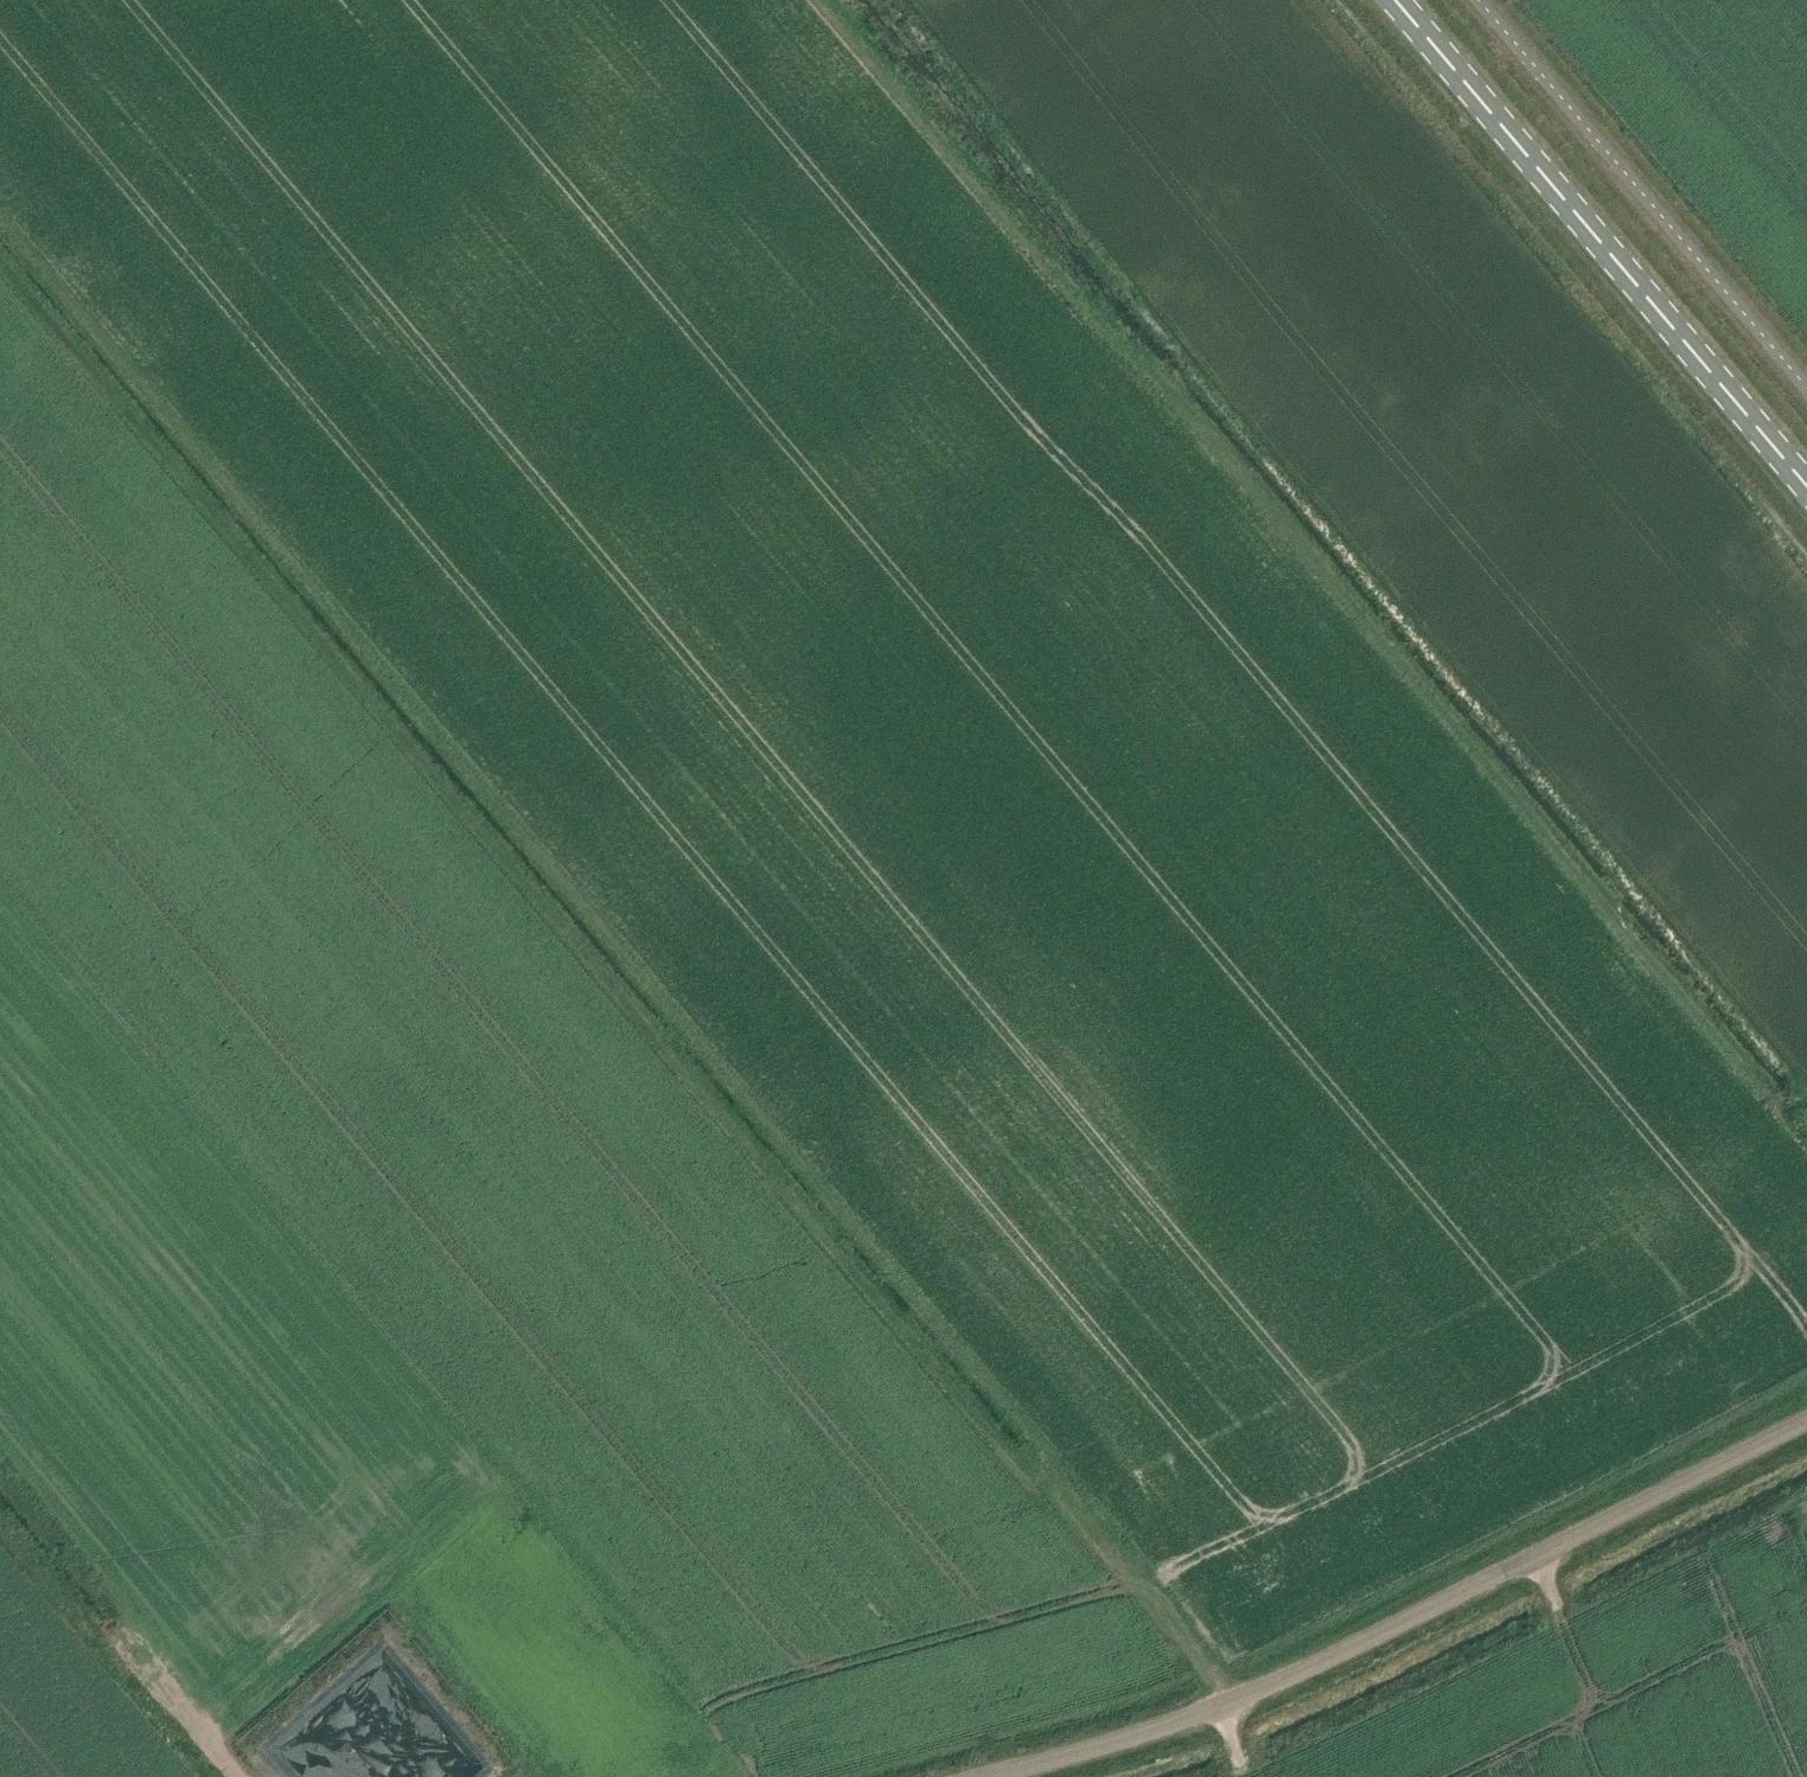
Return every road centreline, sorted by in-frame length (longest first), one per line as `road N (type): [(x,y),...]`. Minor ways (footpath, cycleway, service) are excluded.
road 1 (unclassified): [(973,1776),(1140,1733),(1288,1675),(1806,1419)]
road 2 (primary): [(1806,485),(1395,0)]

